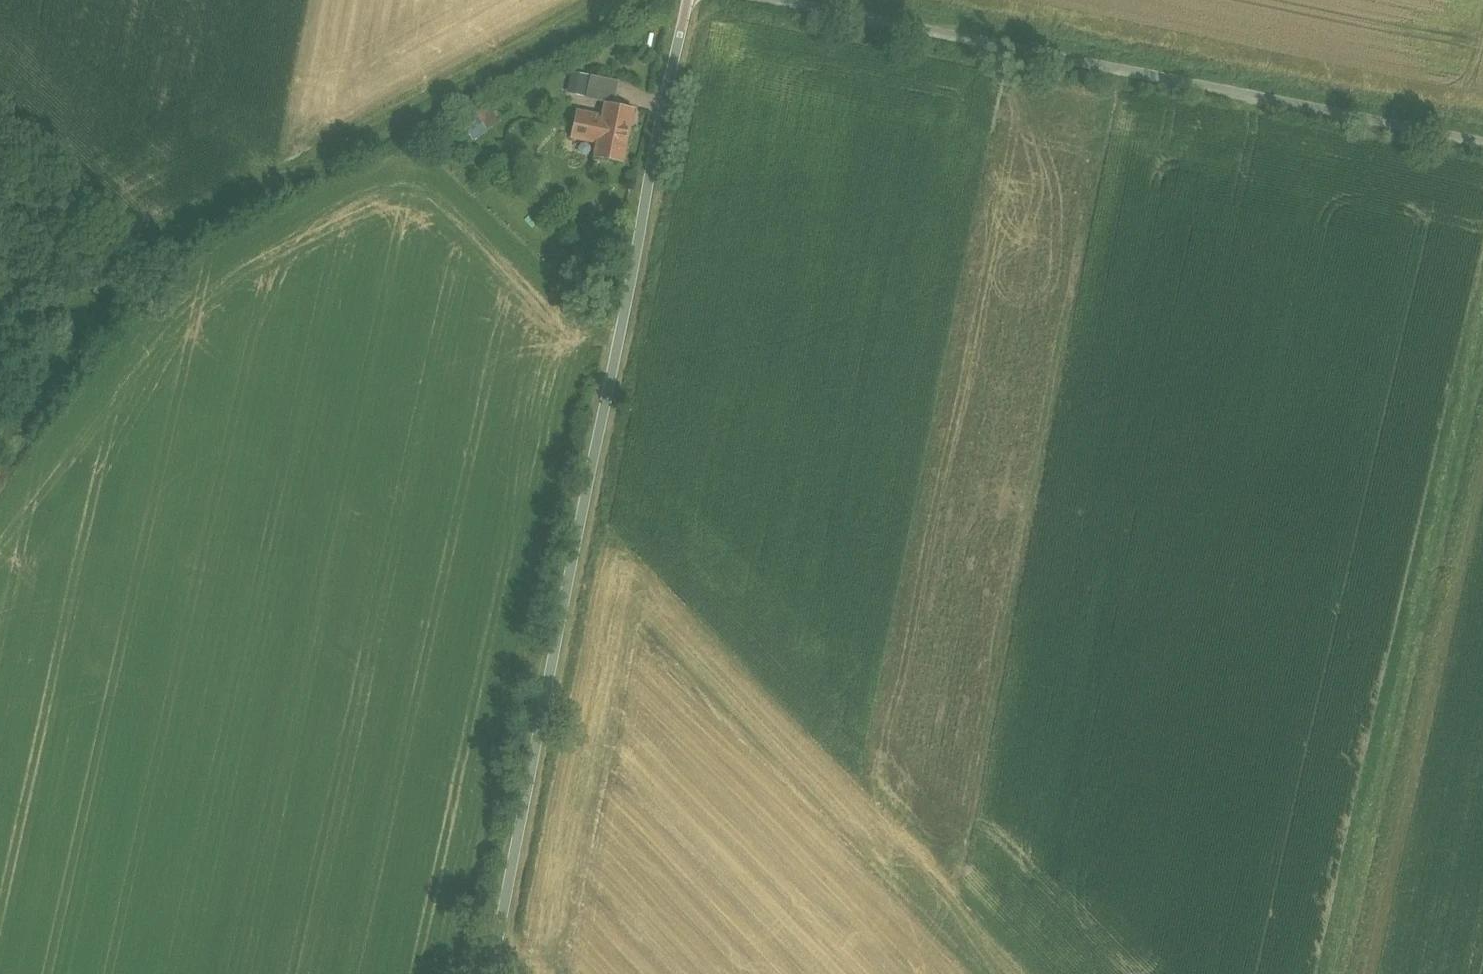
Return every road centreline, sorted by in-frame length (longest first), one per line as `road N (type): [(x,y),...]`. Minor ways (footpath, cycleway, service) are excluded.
road 1 (unclassified): [(483,973),(689,0)]
road 2 (track): [(1482,137),(825,0)]

